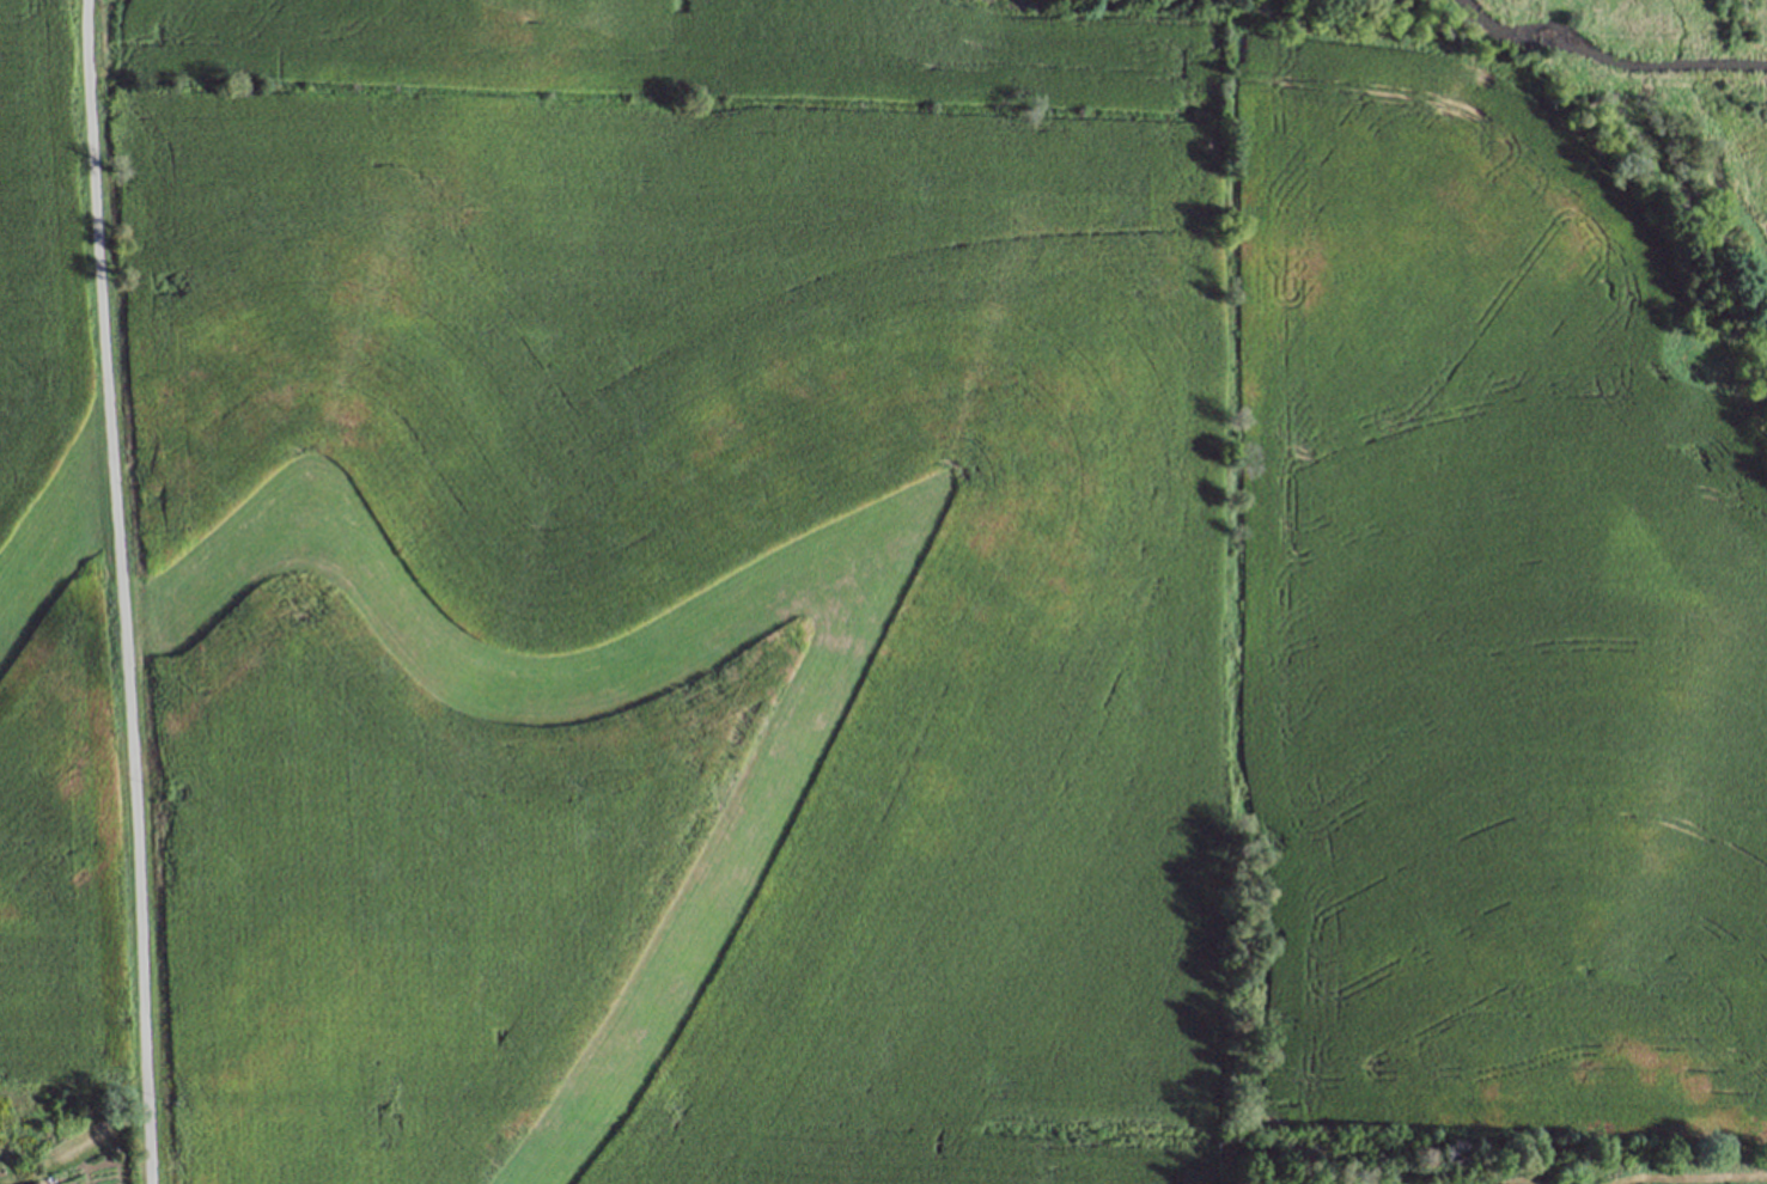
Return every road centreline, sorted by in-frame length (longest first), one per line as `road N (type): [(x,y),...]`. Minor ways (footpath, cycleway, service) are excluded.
road 1 (residential): [(152,1183),(88,0)]

